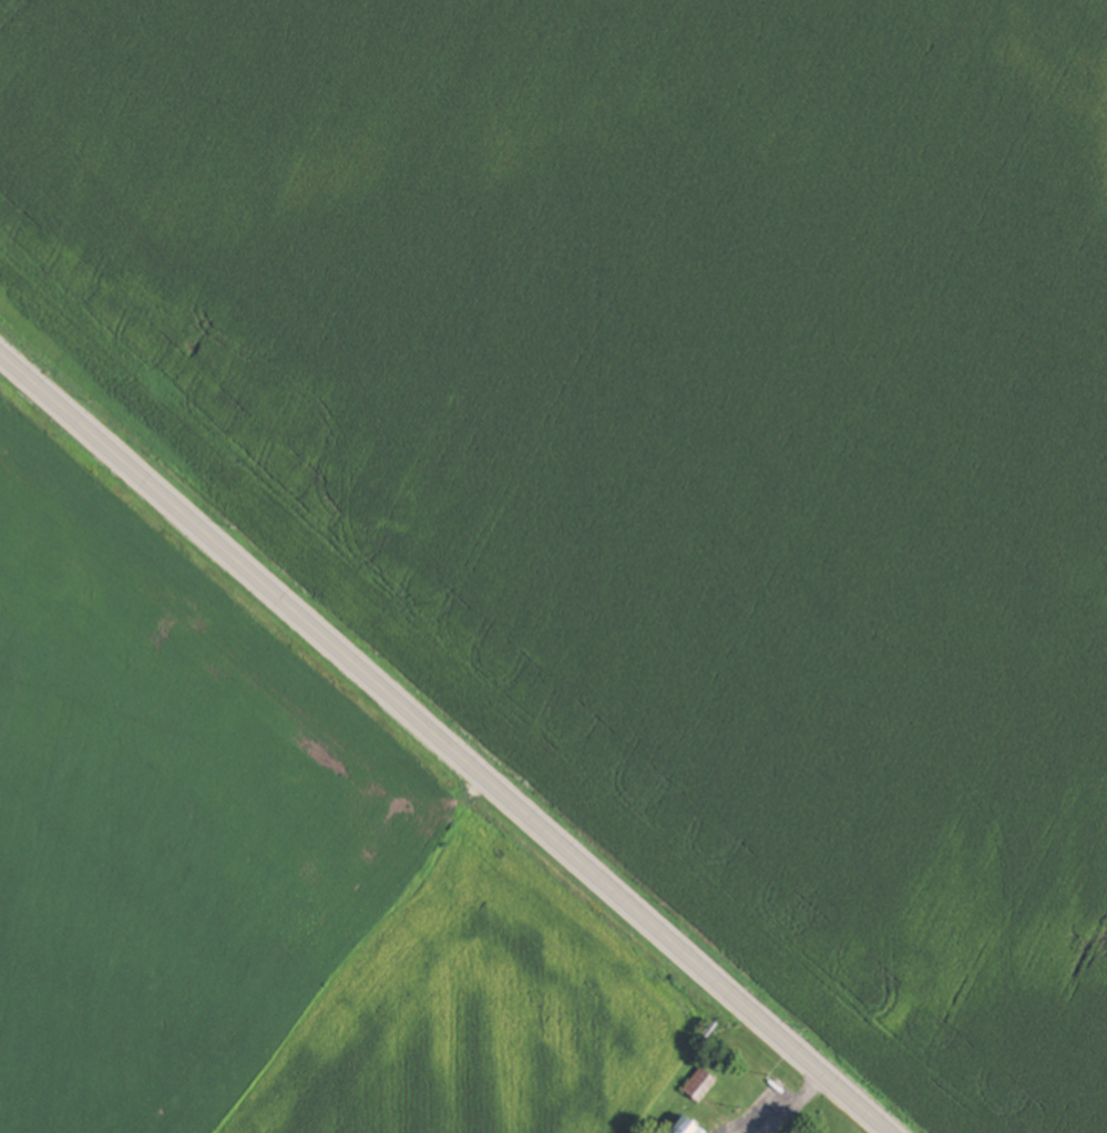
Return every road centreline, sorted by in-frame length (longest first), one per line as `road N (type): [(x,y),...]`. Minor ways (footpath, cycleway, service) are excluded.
road 1 (primary): [(867,1132),(0,369)]

